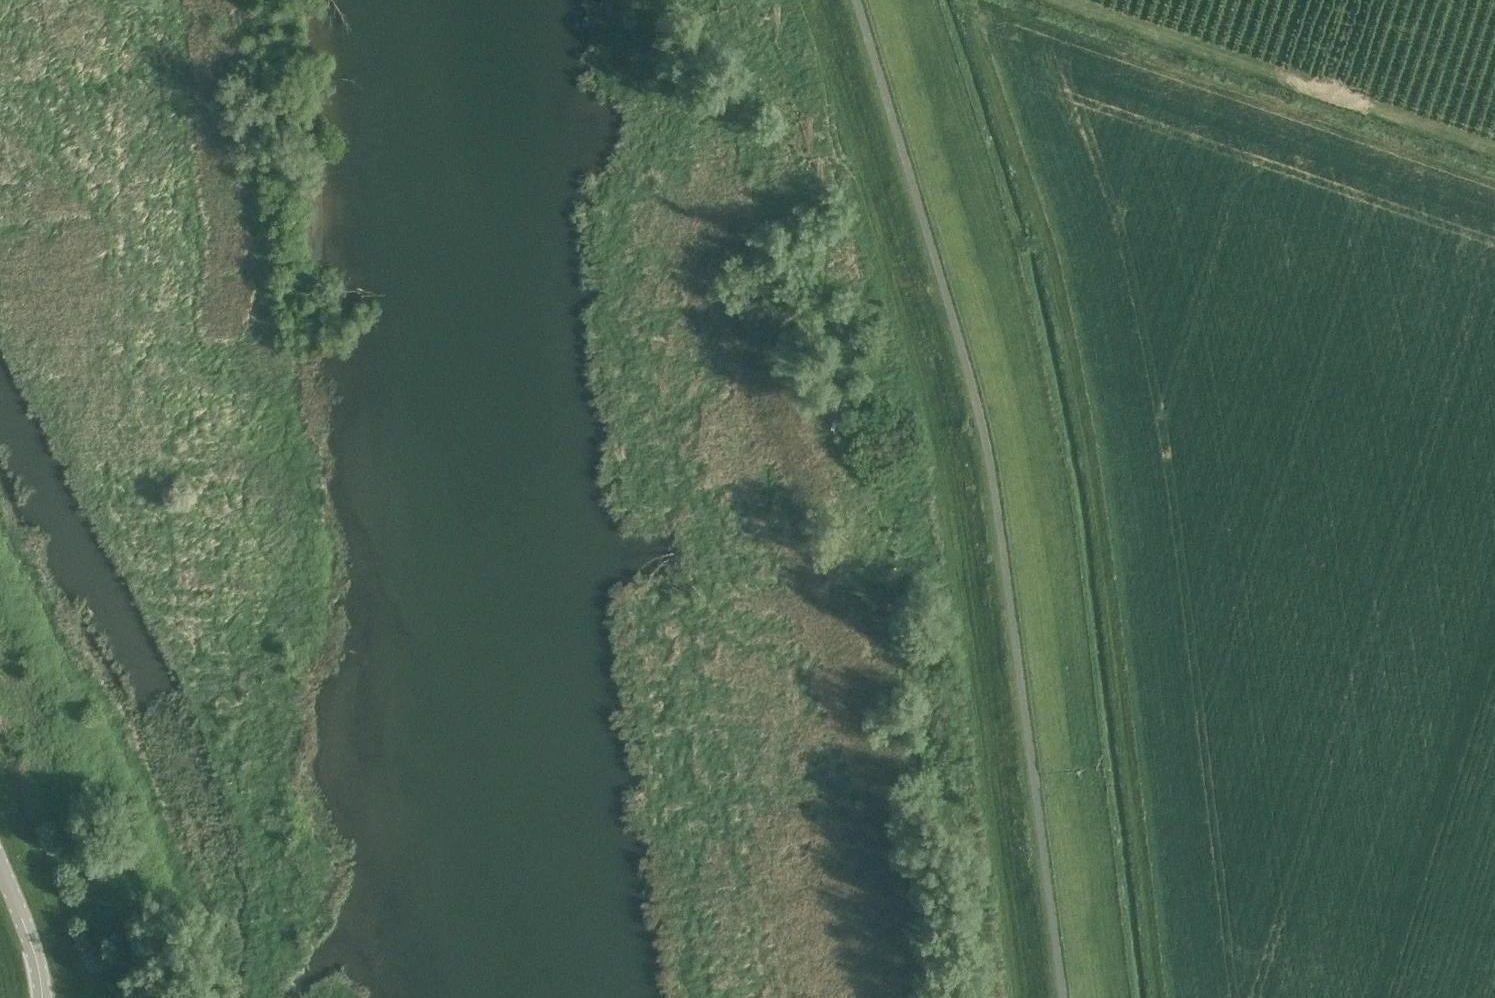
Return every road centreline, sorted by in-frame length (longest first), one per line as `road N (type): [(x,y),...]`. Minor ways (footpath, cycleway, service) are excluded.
road 1 (unclassified): [(41,997),(32,941),(0,865)]

